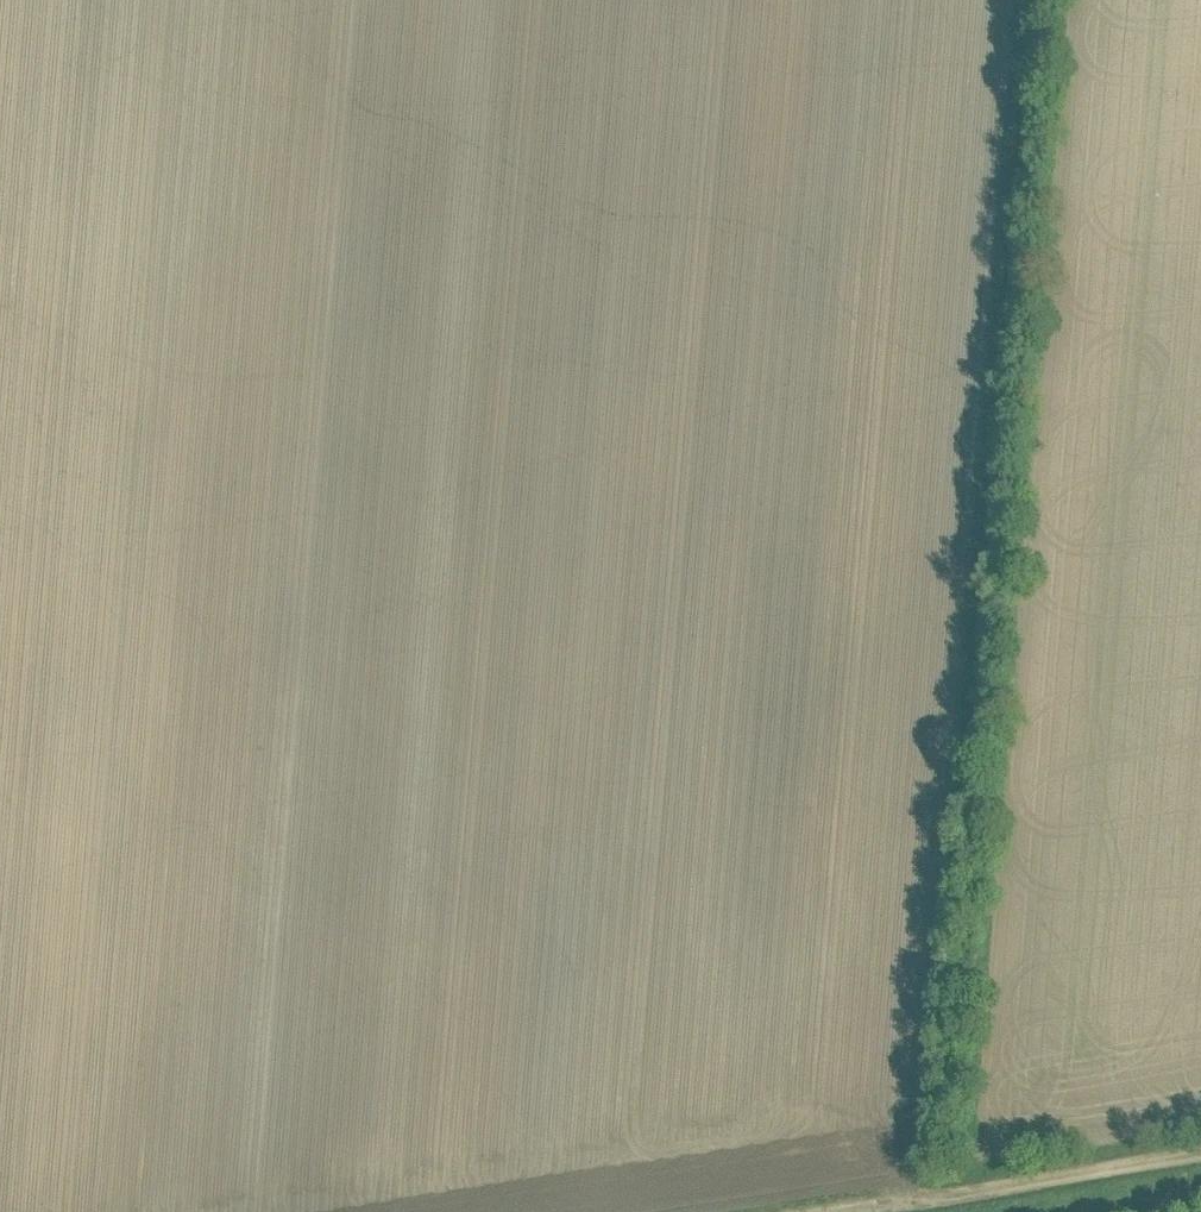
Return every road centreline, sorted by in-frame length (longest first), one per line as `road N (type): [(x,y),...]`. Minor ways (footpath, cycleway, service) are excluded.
road 1 (track): [(1200,1151),(832,1211)]

